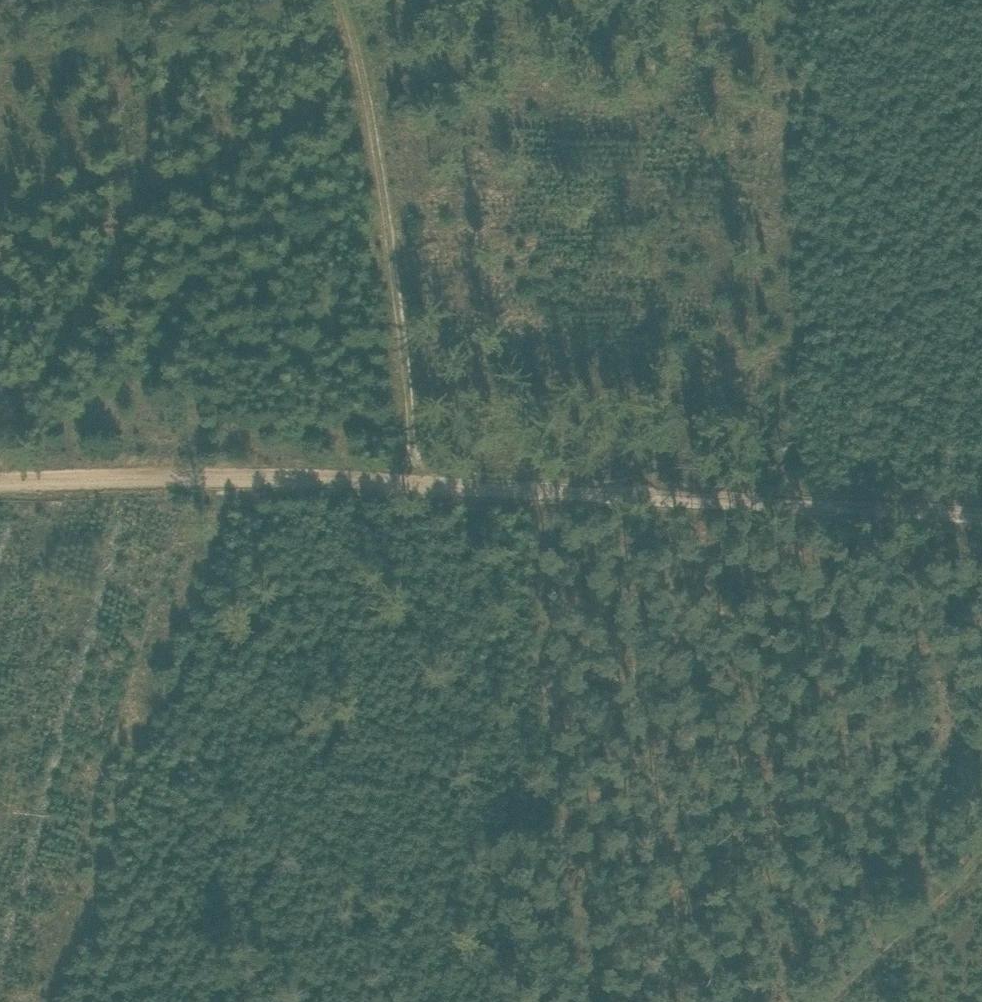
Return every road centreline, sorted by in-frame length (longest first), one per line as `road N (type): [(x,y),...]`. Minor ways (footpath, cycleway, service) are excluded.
road 1 (track): [(353,0),(421,479),(0,477)]
road 2 (track): [(981,515),(414,479)]

